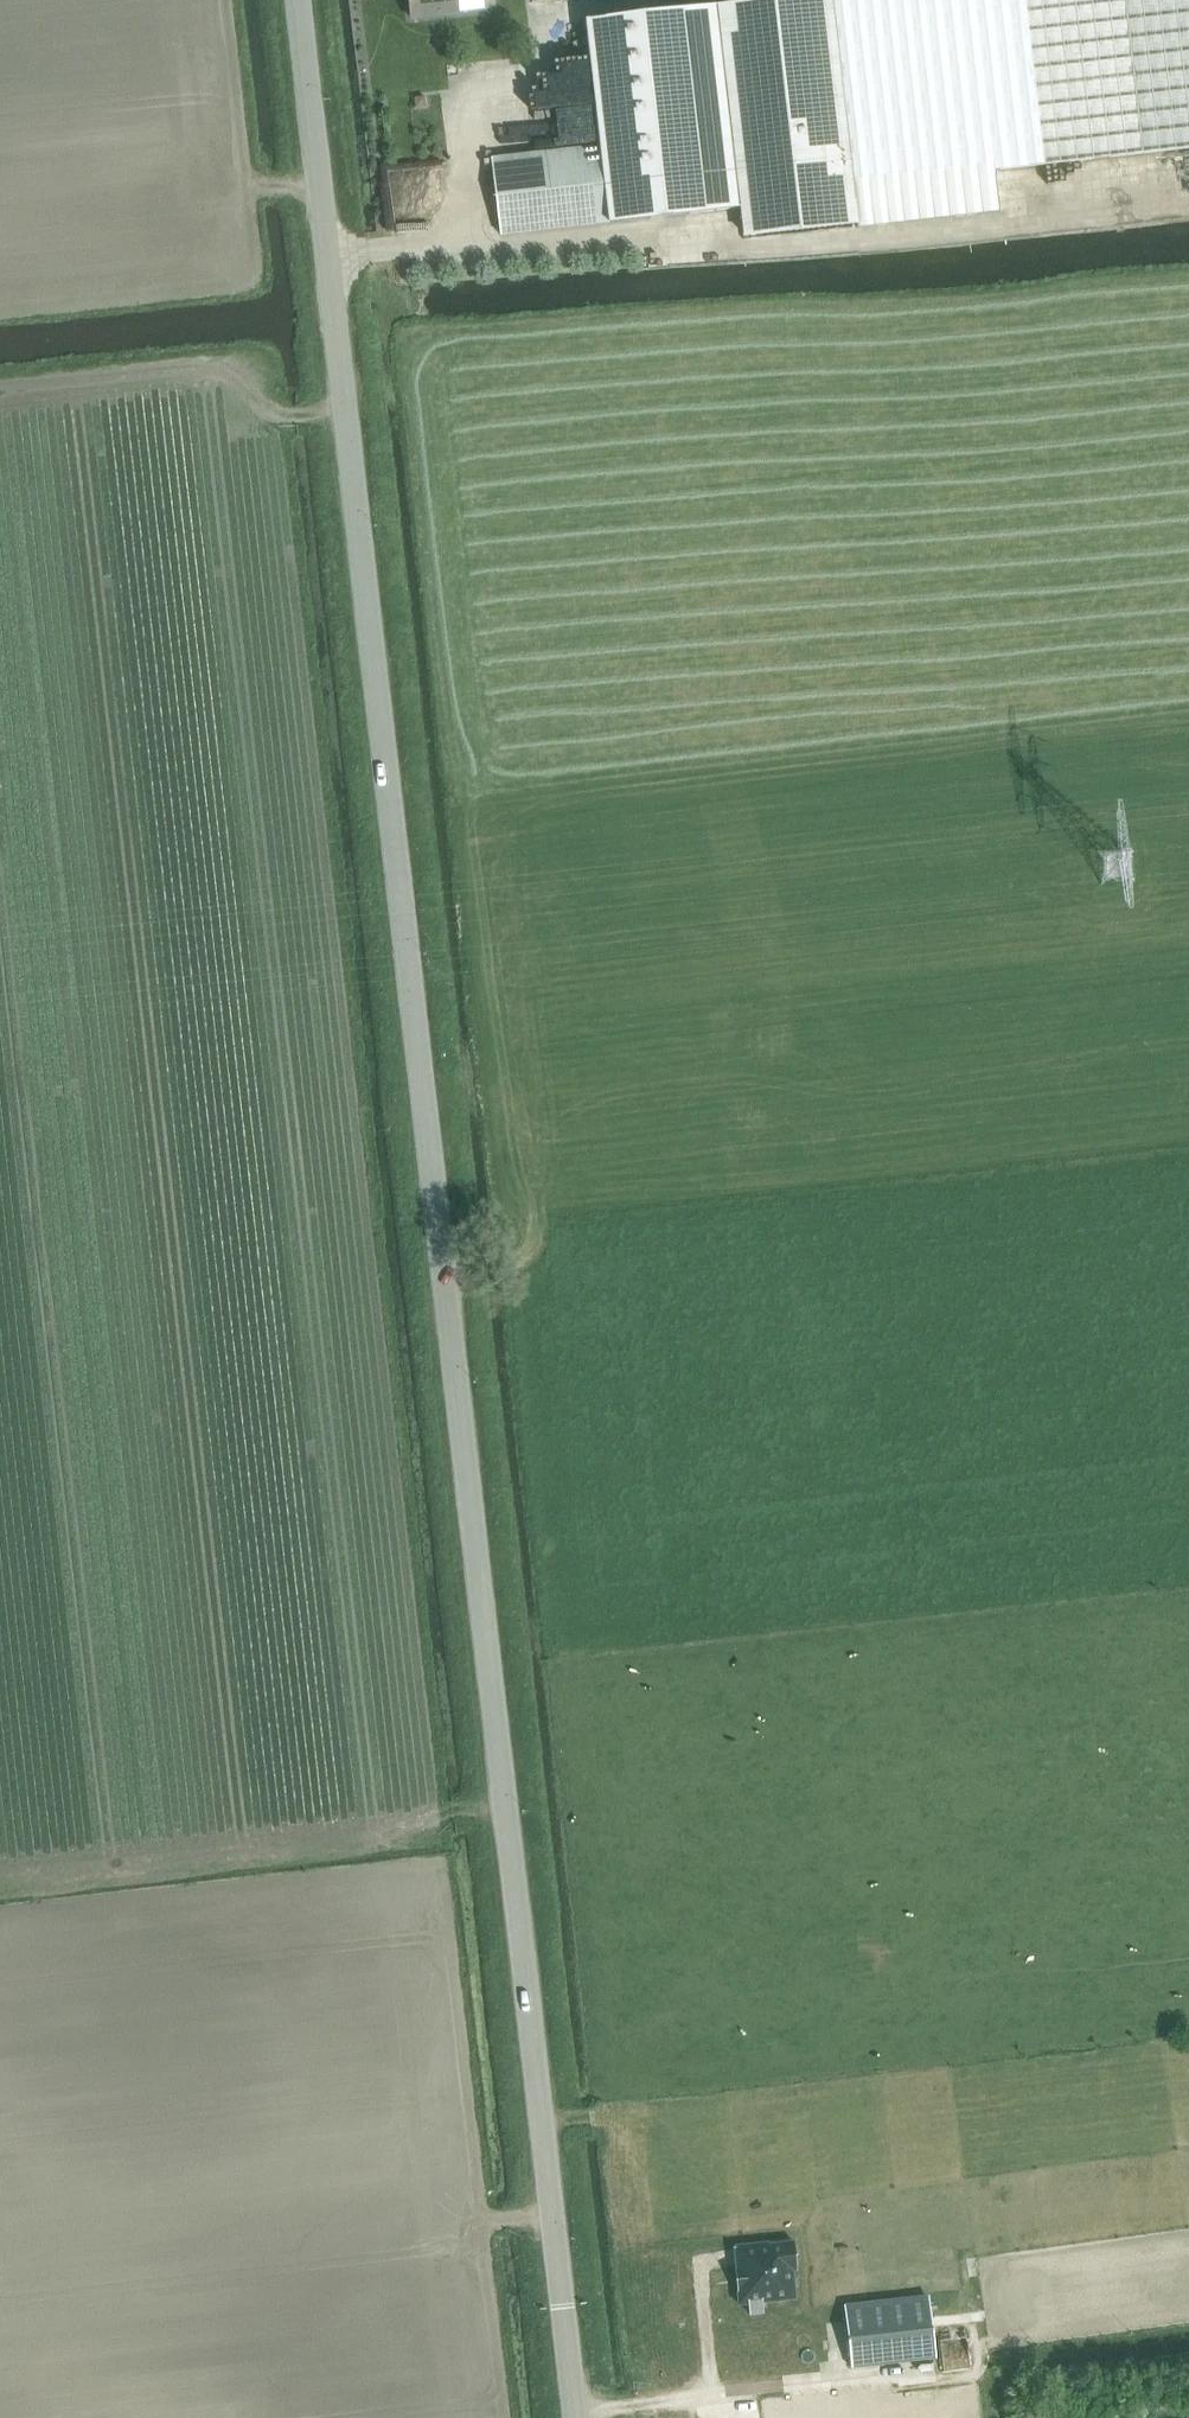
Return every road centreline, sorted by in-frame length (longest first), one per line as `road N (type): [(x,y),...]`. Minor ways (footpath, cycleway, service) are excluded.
road 1 (tertiary): [(576,2417),(295,0)]

